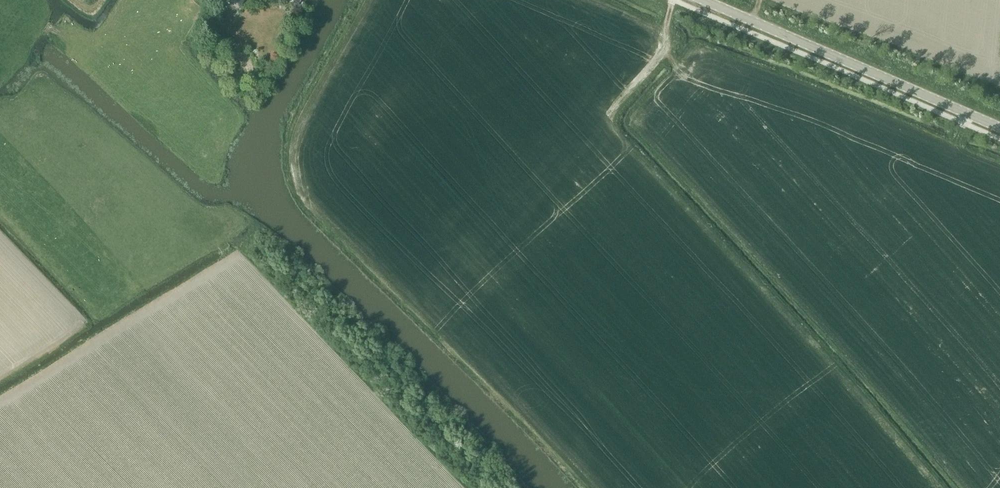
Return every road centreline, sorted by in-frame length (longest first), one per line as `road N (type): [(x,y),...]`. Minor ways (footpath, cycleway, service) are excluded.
road 1 (tertiary): [(999,130),(705,0)]

